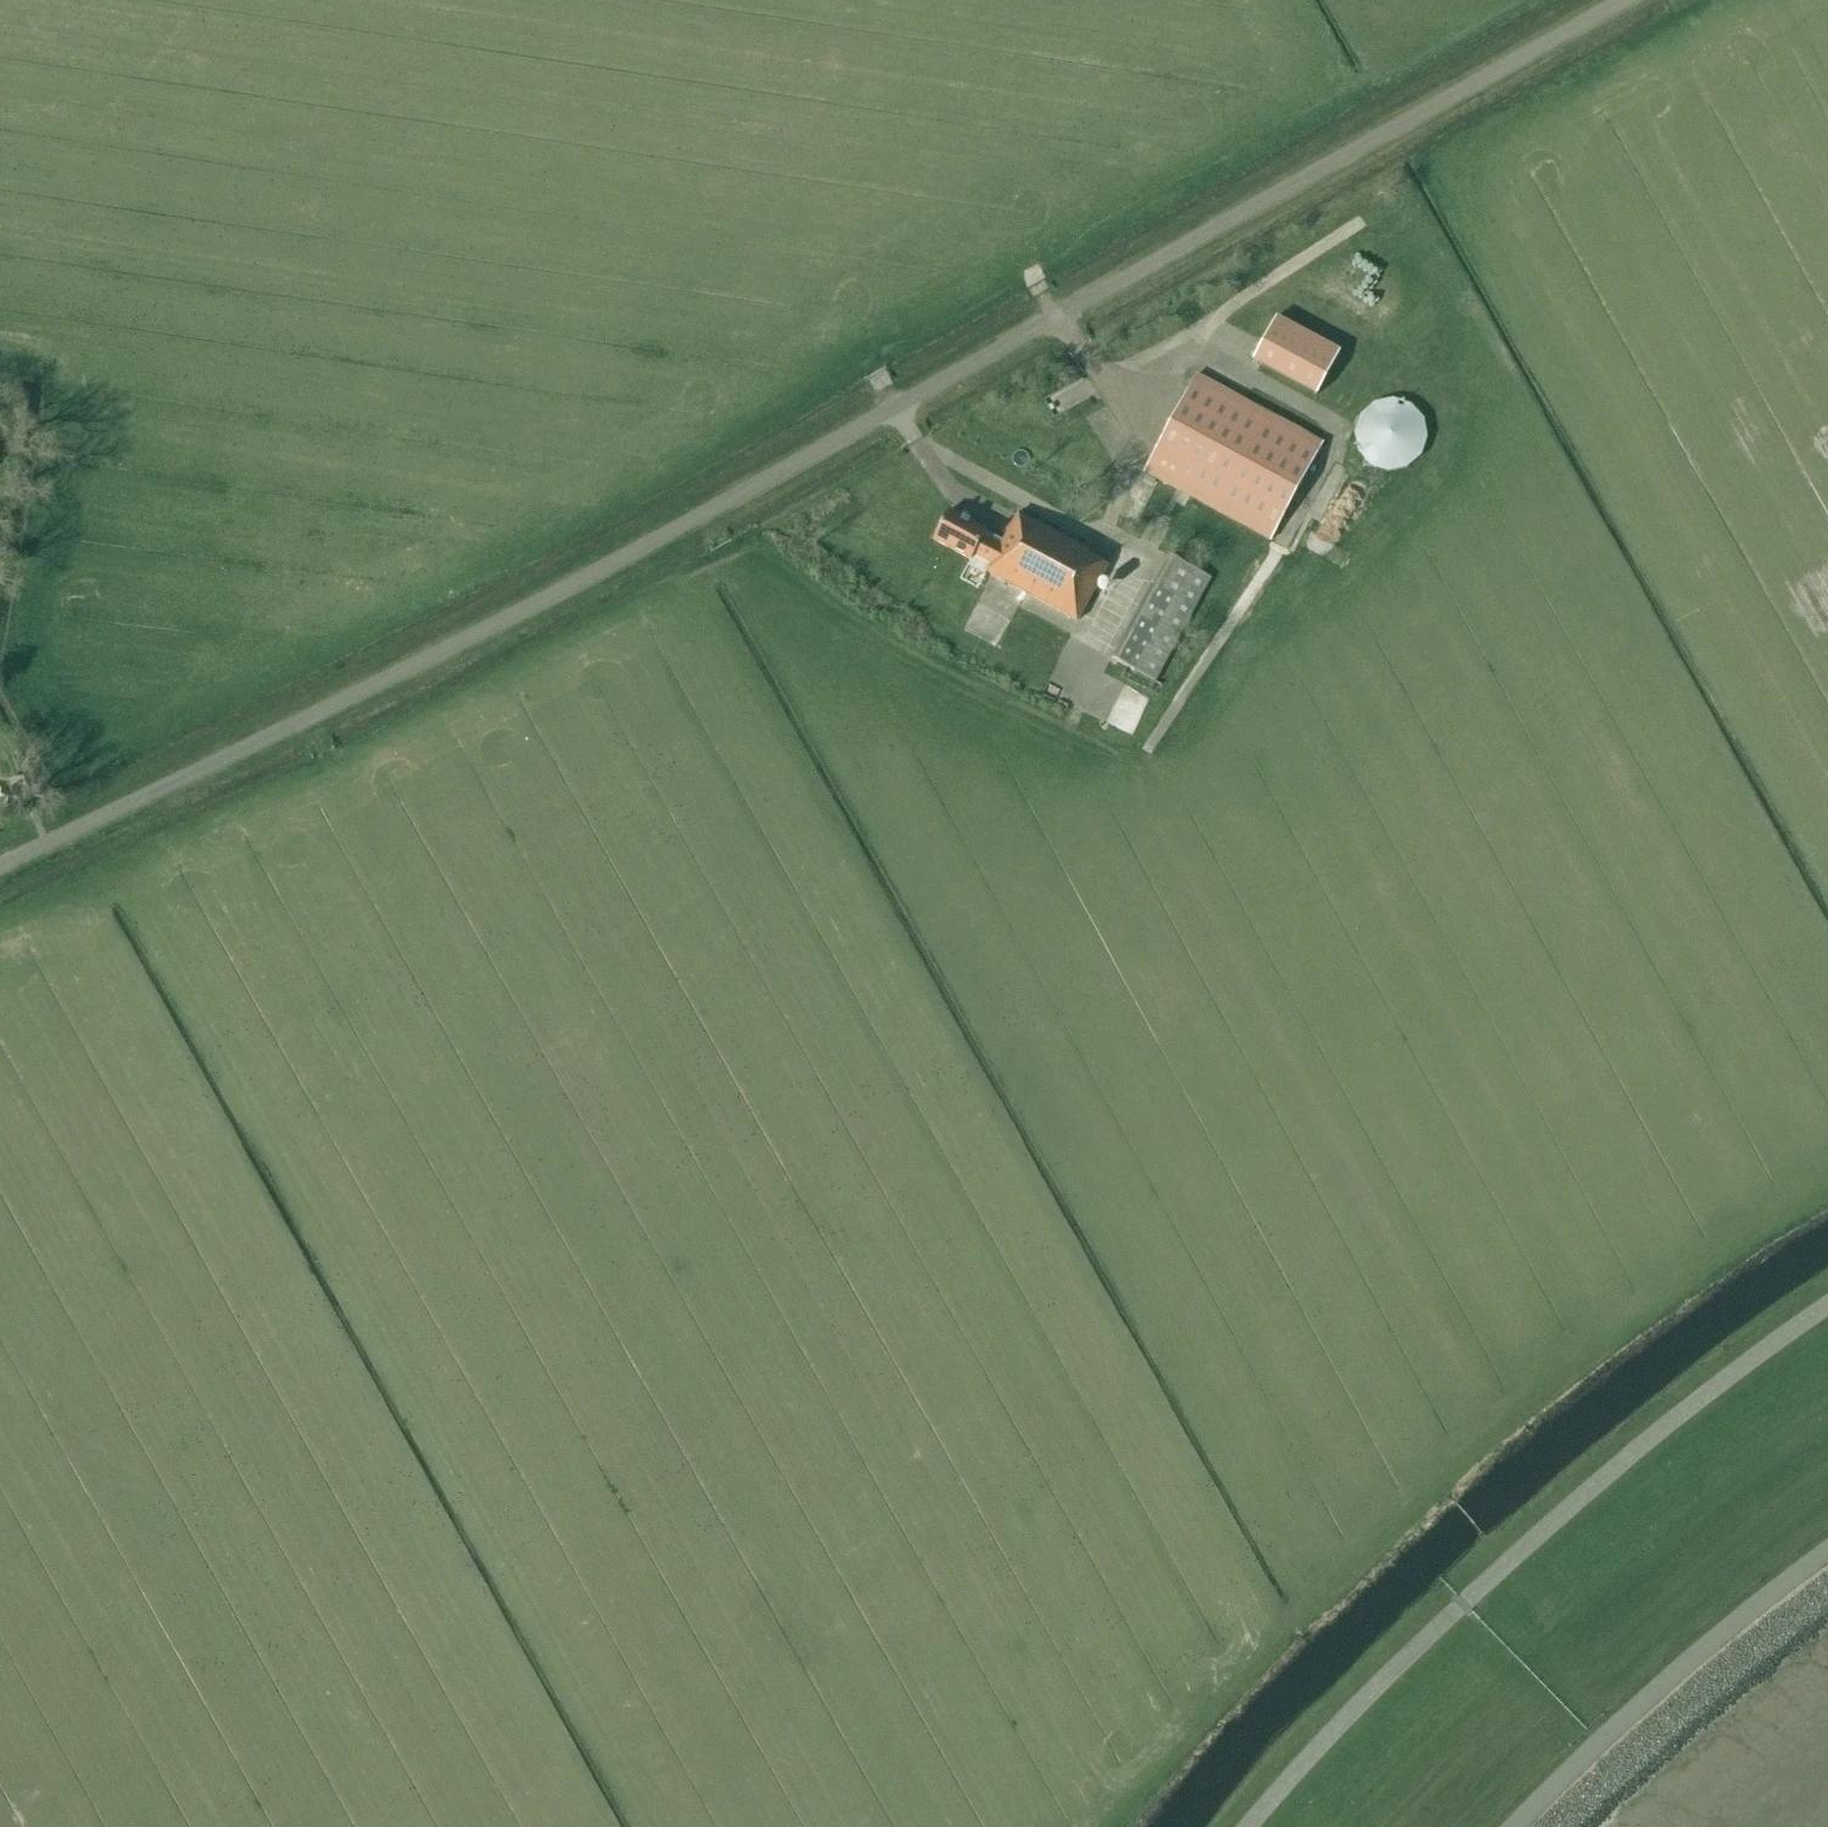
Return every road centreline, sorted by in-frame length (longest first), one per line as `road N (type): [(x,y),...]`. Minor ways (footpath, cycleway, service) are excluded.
road 1 (unclassified): [(0,861),(563,588),(1610,0)]
road 2 (unclassified): [(1827,1313),(1588,1500),(1358,1717),(1257,1826)]
road 3 (unclassified): [(1541,1826),(1722,1658),(1827,1575)]

